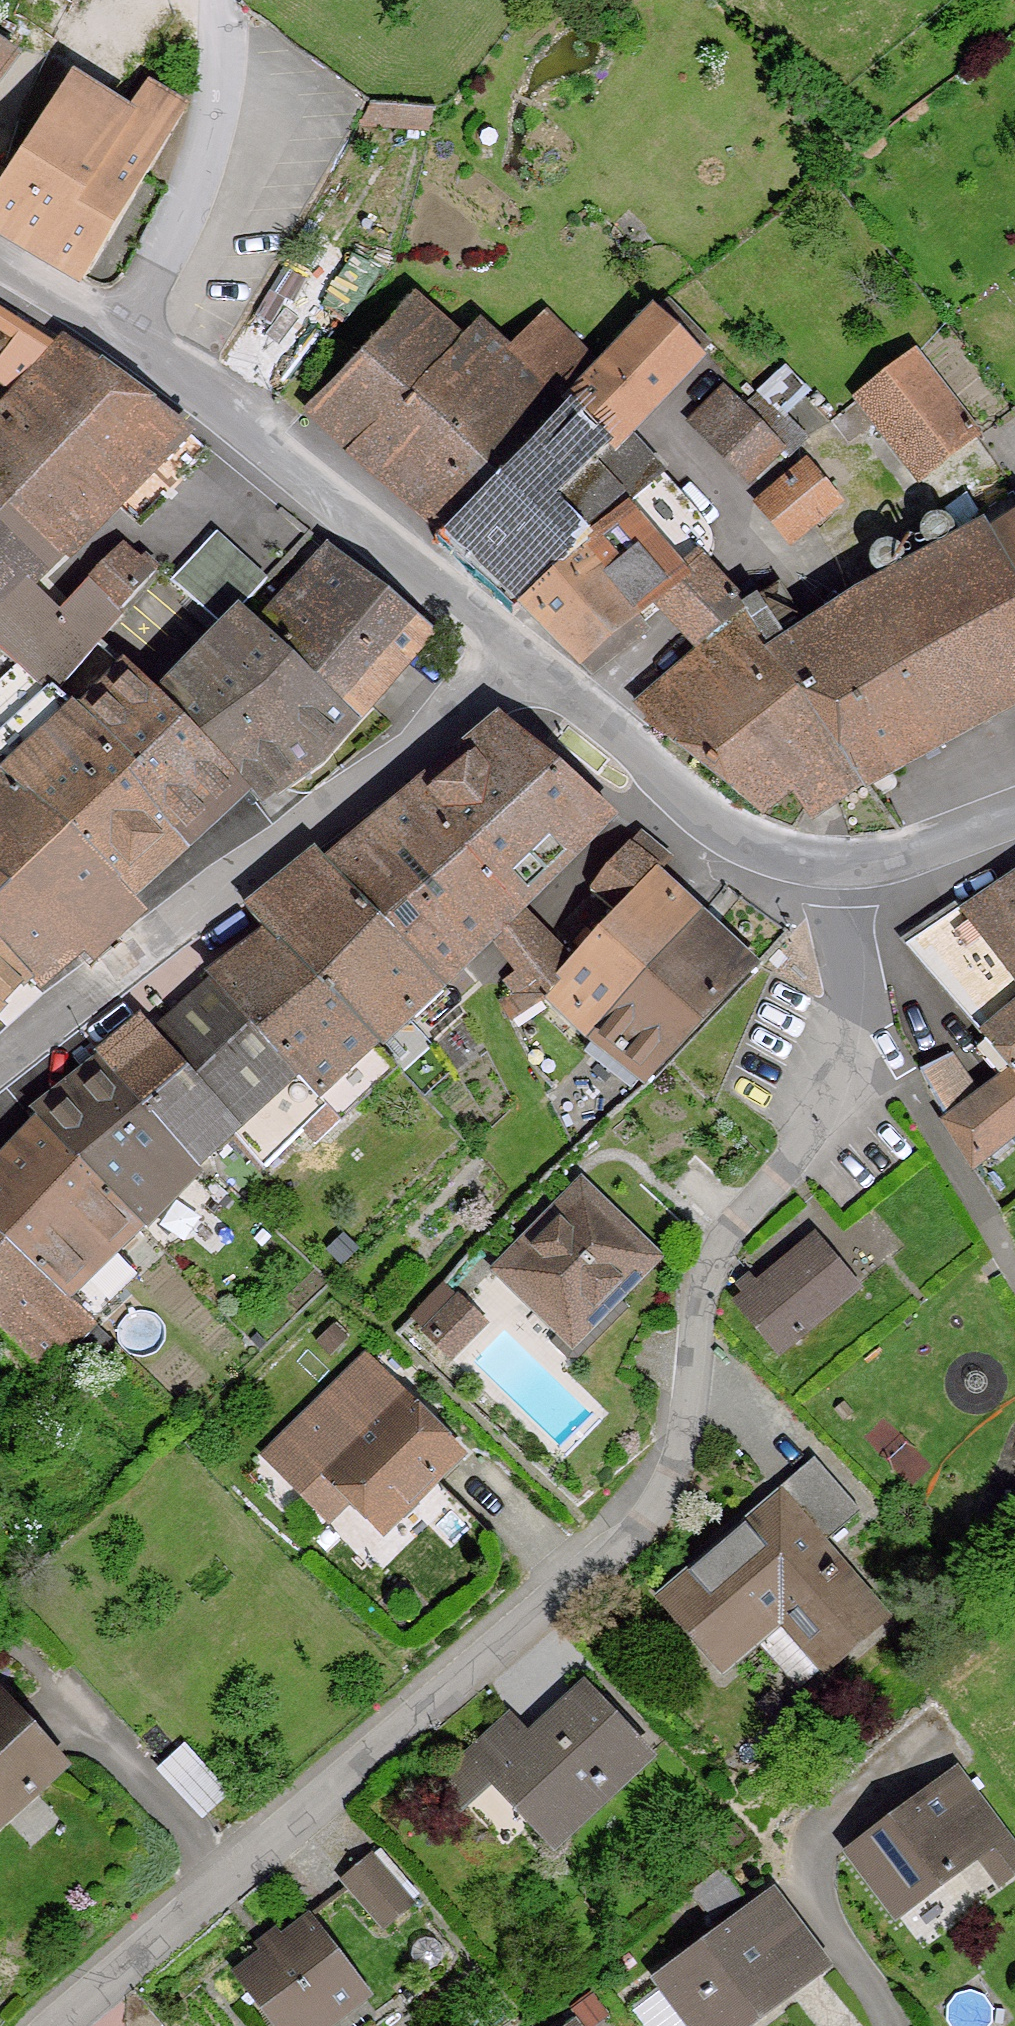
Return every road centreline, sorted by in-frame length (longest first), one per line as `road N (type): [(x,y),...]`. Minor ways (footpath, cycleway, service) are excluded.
road 1 (residential): [(888,873),(800,1160),(738,1225),(708,1282),(694,1416),(685,1448),(649,1510),(507,1642),(58,2025)]
road 2 (residential): [(0,1071),(517,655)]
road 3 (residential): [(517,655),(154,358)]
road 4 (residential): [(888,873),(815,869),(745,848),(517,655)]
road 5 (residential): [(154,358),(230,133),(232,0)]
road 6 (residential): [(154,358),(0,264)]
road 7 (residential): [(1014,821),(888,873)]

